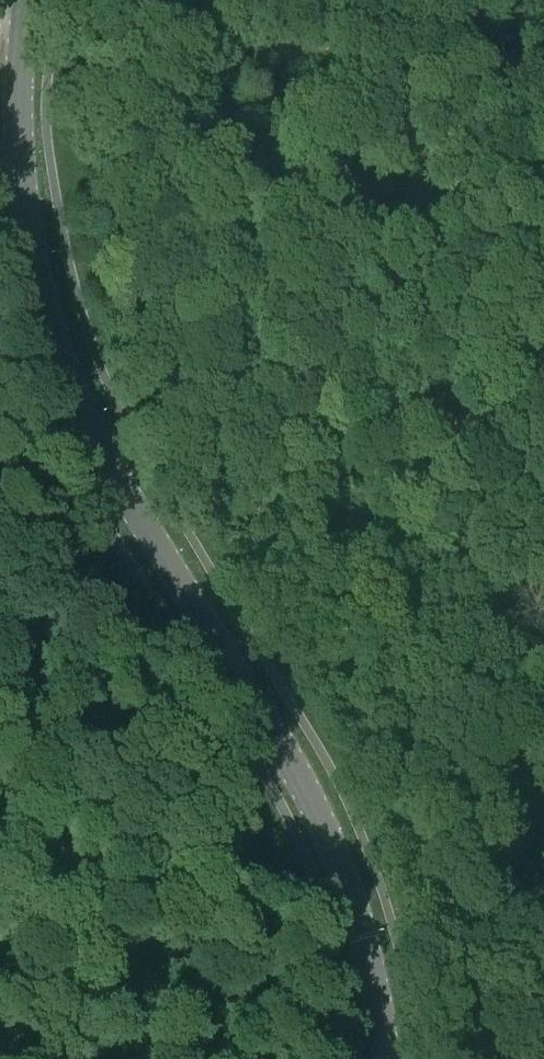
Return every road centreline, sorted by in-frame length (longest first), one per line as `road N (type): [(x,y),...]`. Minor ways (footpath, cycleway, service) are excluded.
road 1 (secondary): [(384,1058),(360,927),(325,831),(126,495),(61,355),(21,172),(26,0)]
road 2 (track): [(543,61),(0,16)]
road 3 (track): [(0,914),(68,886),(282,748)]

